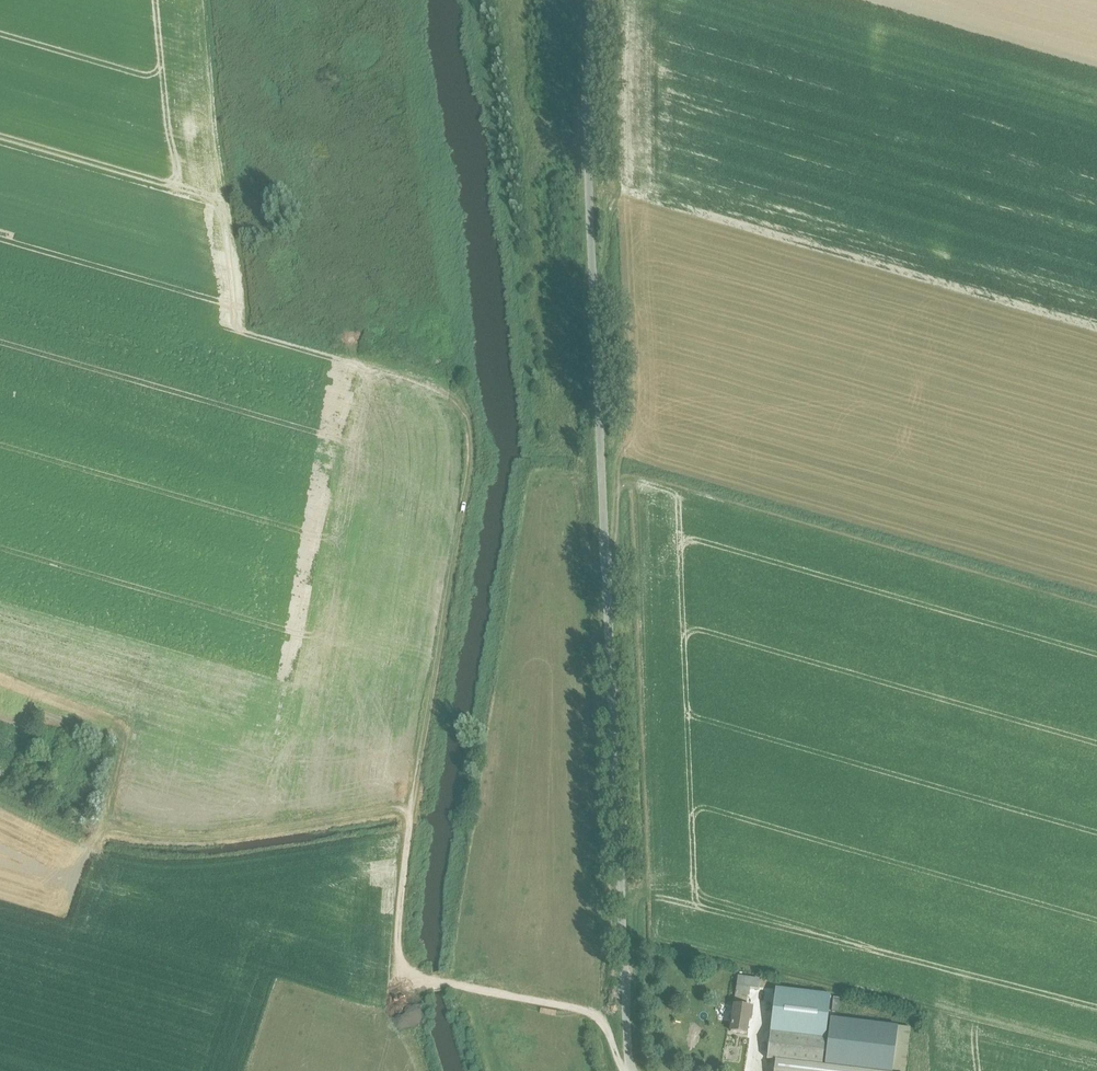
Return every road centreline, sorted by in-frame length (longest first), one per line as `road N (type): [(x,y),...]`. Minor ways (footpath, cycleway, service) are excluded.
road 1 (unclassified): [(631,1070),(590,216),(592,0)]

